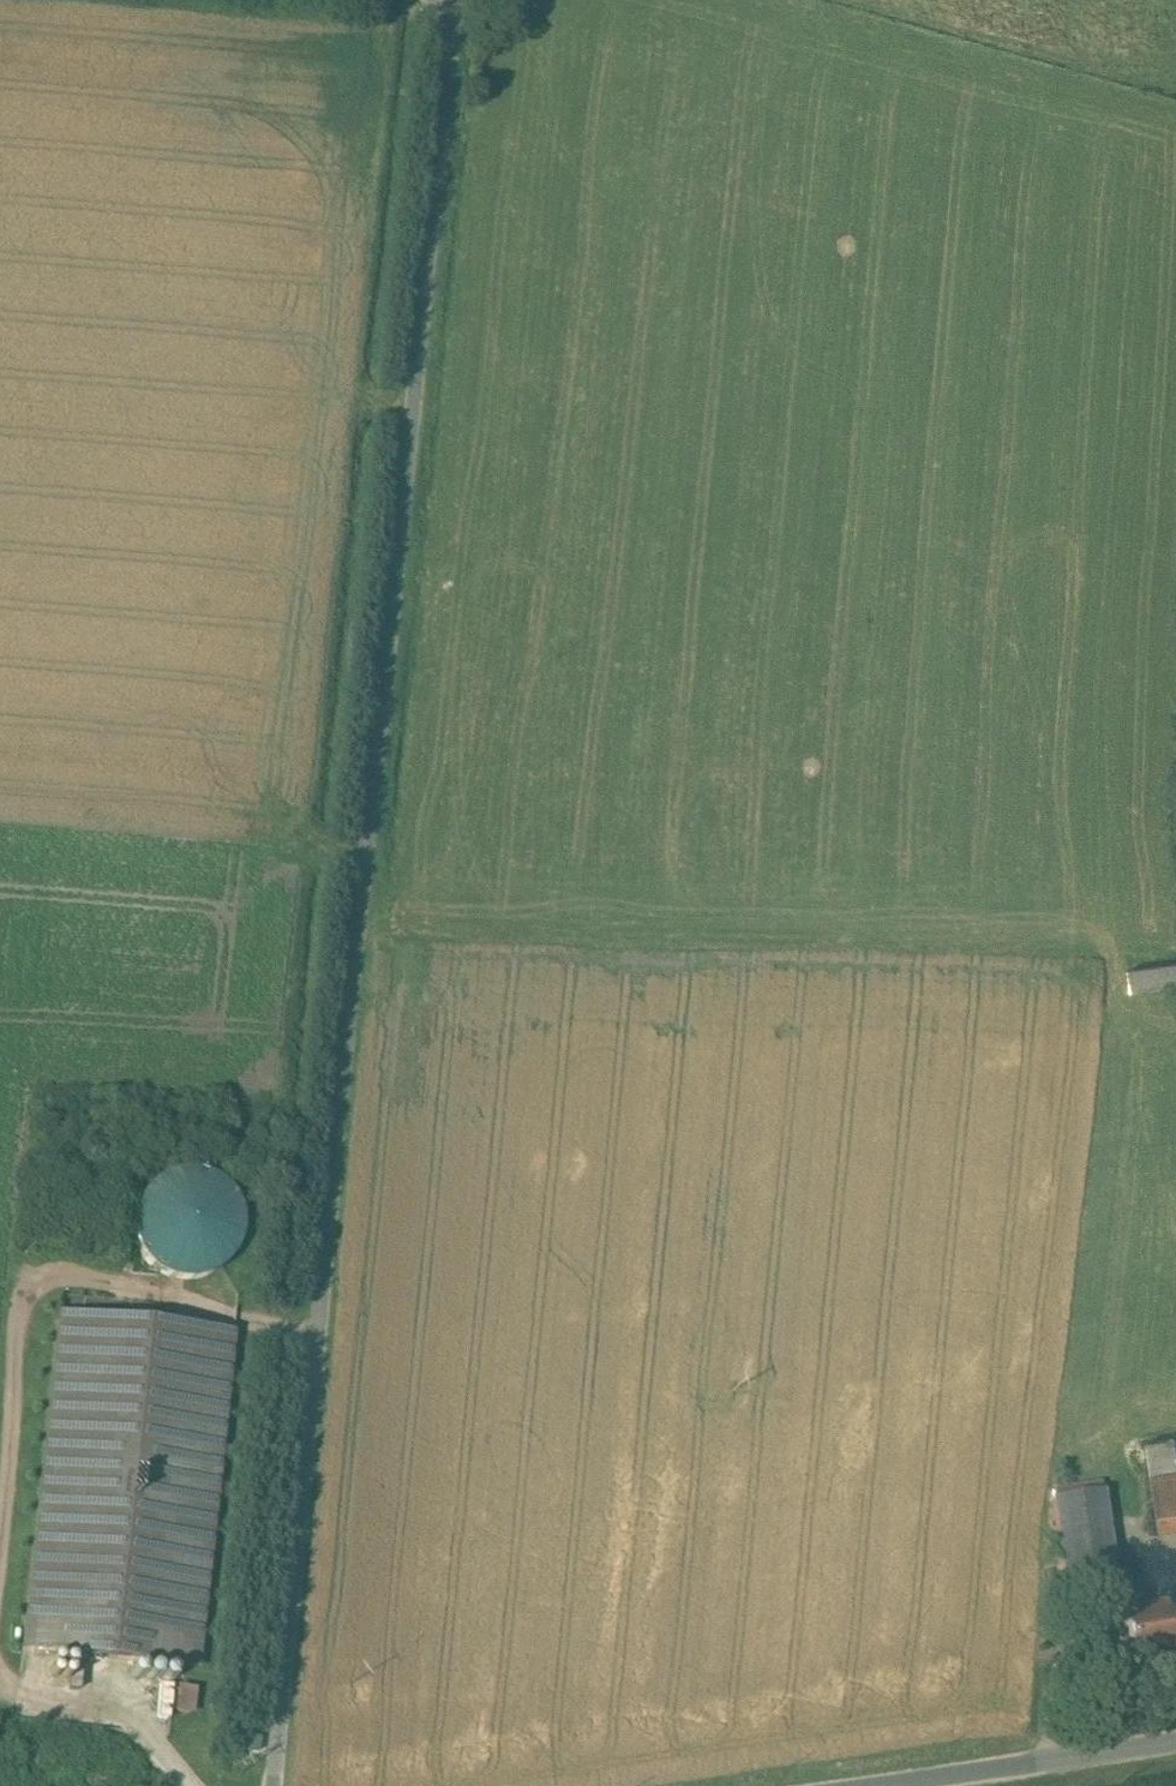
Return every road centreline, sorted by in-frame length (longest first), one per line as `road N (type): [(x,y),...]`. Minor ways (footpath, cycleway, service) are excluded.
road 1 (unclassified): [(456,0),(276,1785)]
road 2 (unclassified): [(1175,1743),(881,1785)]

